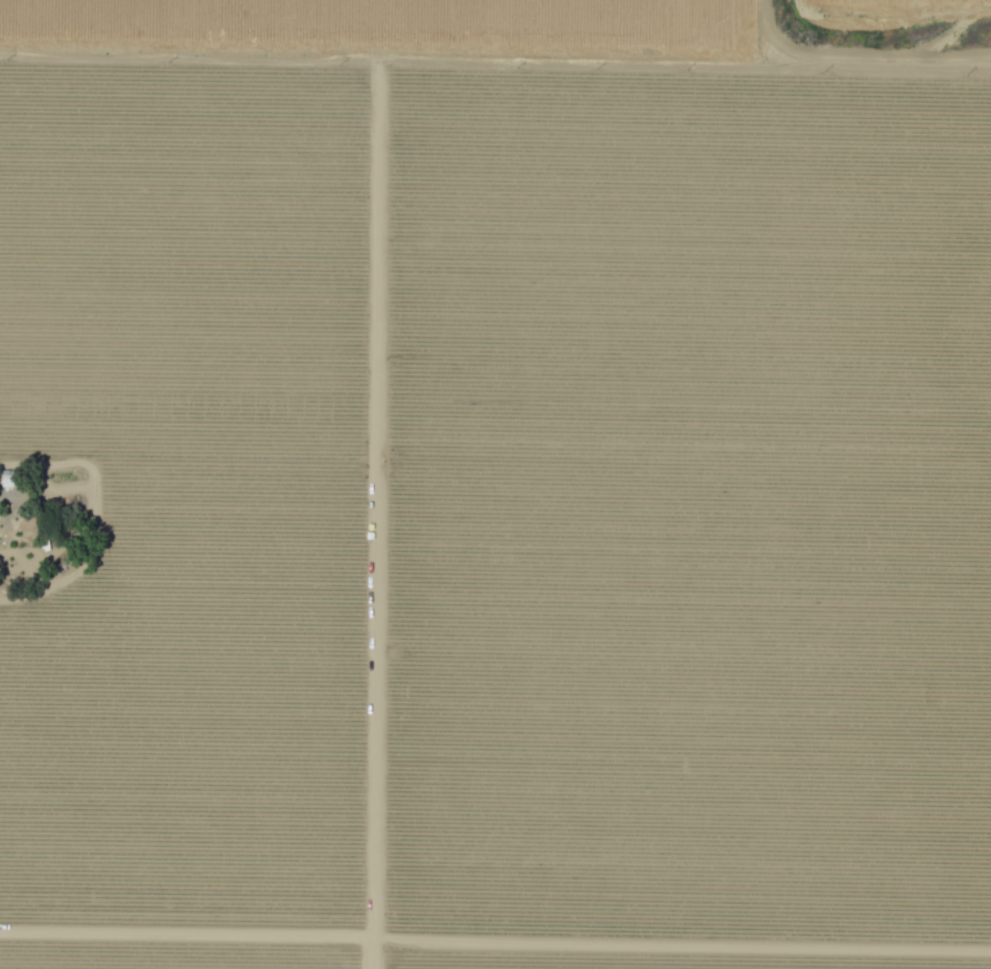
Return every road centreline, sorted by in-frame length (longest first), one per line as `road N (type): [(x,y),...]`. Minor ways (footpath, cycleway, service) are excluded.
road 1 (residential): [(375,968),(375,940),(365,937),(0,932)]

